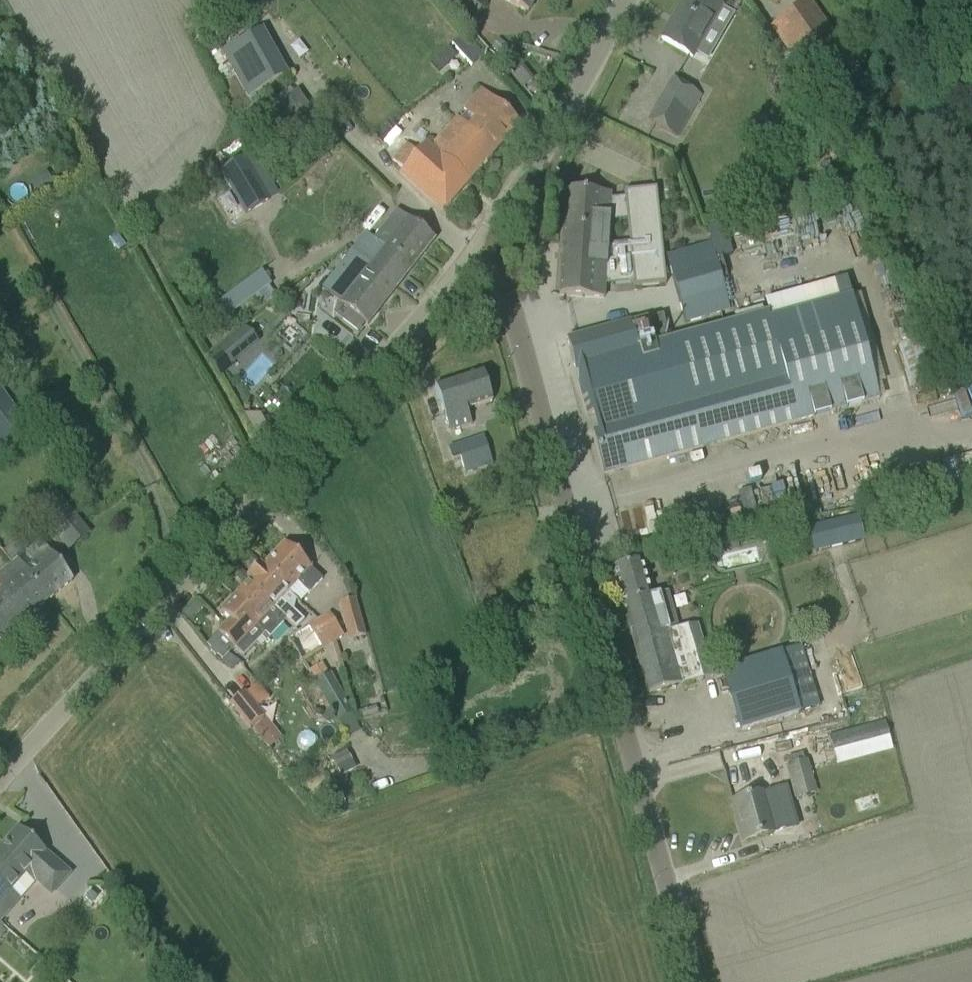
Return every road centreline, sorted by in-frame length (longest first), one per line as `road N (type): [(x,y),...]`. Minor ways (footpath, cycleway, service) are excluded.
road 1 (unclassified): [(692,981),(506,301),(470,256)]
road 2 (unclassified): [(0,778),(470,256)]
road 3 (unclassified): [(470,256),(624,0)]

